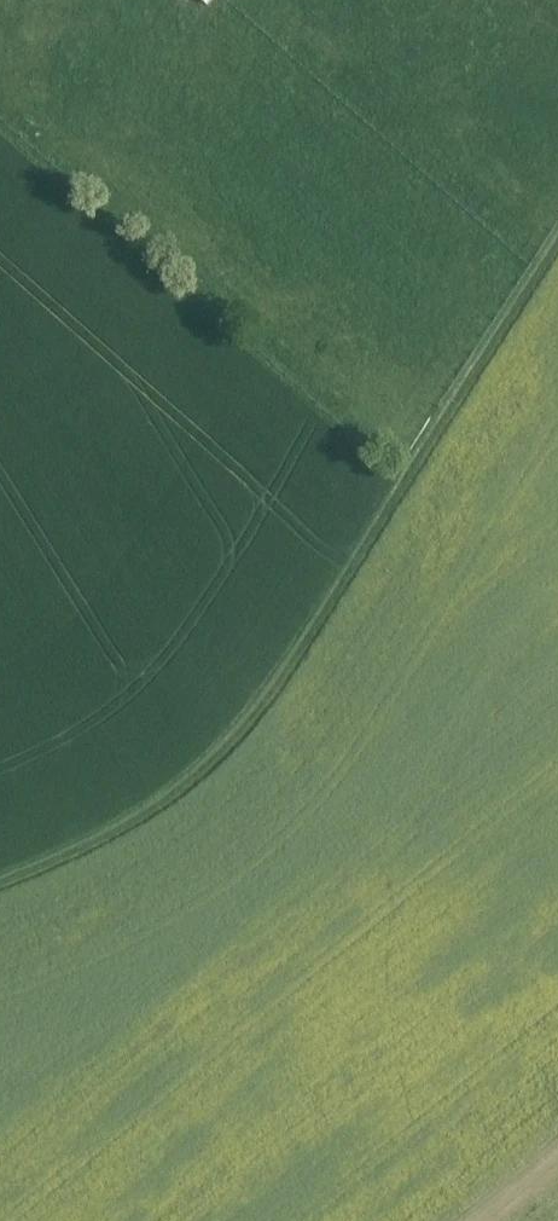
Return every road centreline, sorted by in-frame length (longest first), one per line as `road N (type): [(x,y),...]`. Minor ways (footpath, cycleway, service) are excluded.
road 1 (track): [(0,882),(134,822),(208,778),(288,684),(407,468),(557,236)]

